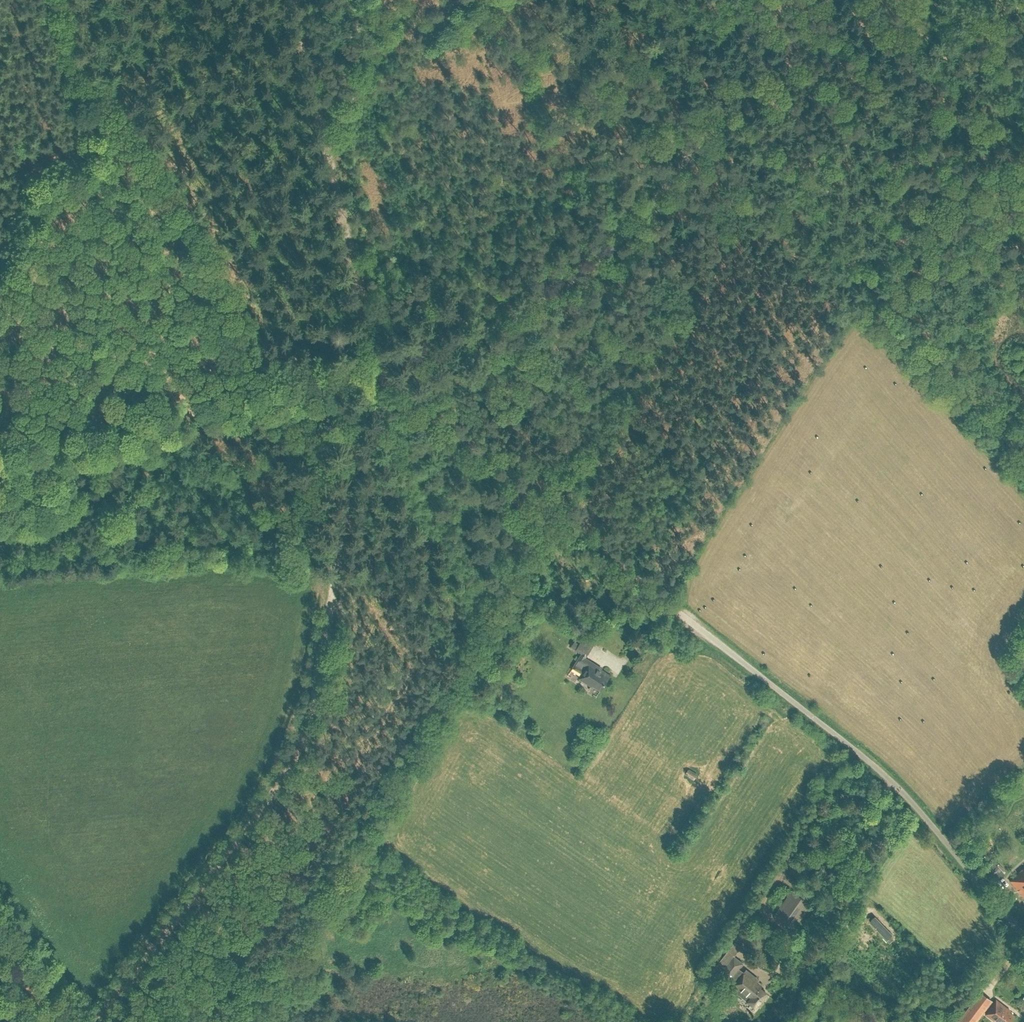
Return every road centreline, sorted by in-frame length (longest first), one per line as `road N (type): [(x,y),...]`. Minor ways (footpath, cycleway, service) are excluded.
road 1 (track): [(91,1021),(252,820),(298,745),(320,670),(373,368)]
road 2 (track): [(373,368),(446,344),(584,257),(828,0)]
road 3 (unclassified): [(1023,935),(882,773),(666,603)]
road 4 (track): [(871,0),(914,70),(898,268),(911,277),(933,274),(1023,245)]
road 5 (track): [(0,458),(373,368)]
road 6 (track): [(666,603),(373,368)]
road 7 (track): [(298,0),(373,368)]
road 8 (track): [(307,42),(106,140)]
road 9 (track): [(324,127),(355,96),(385,0)]

